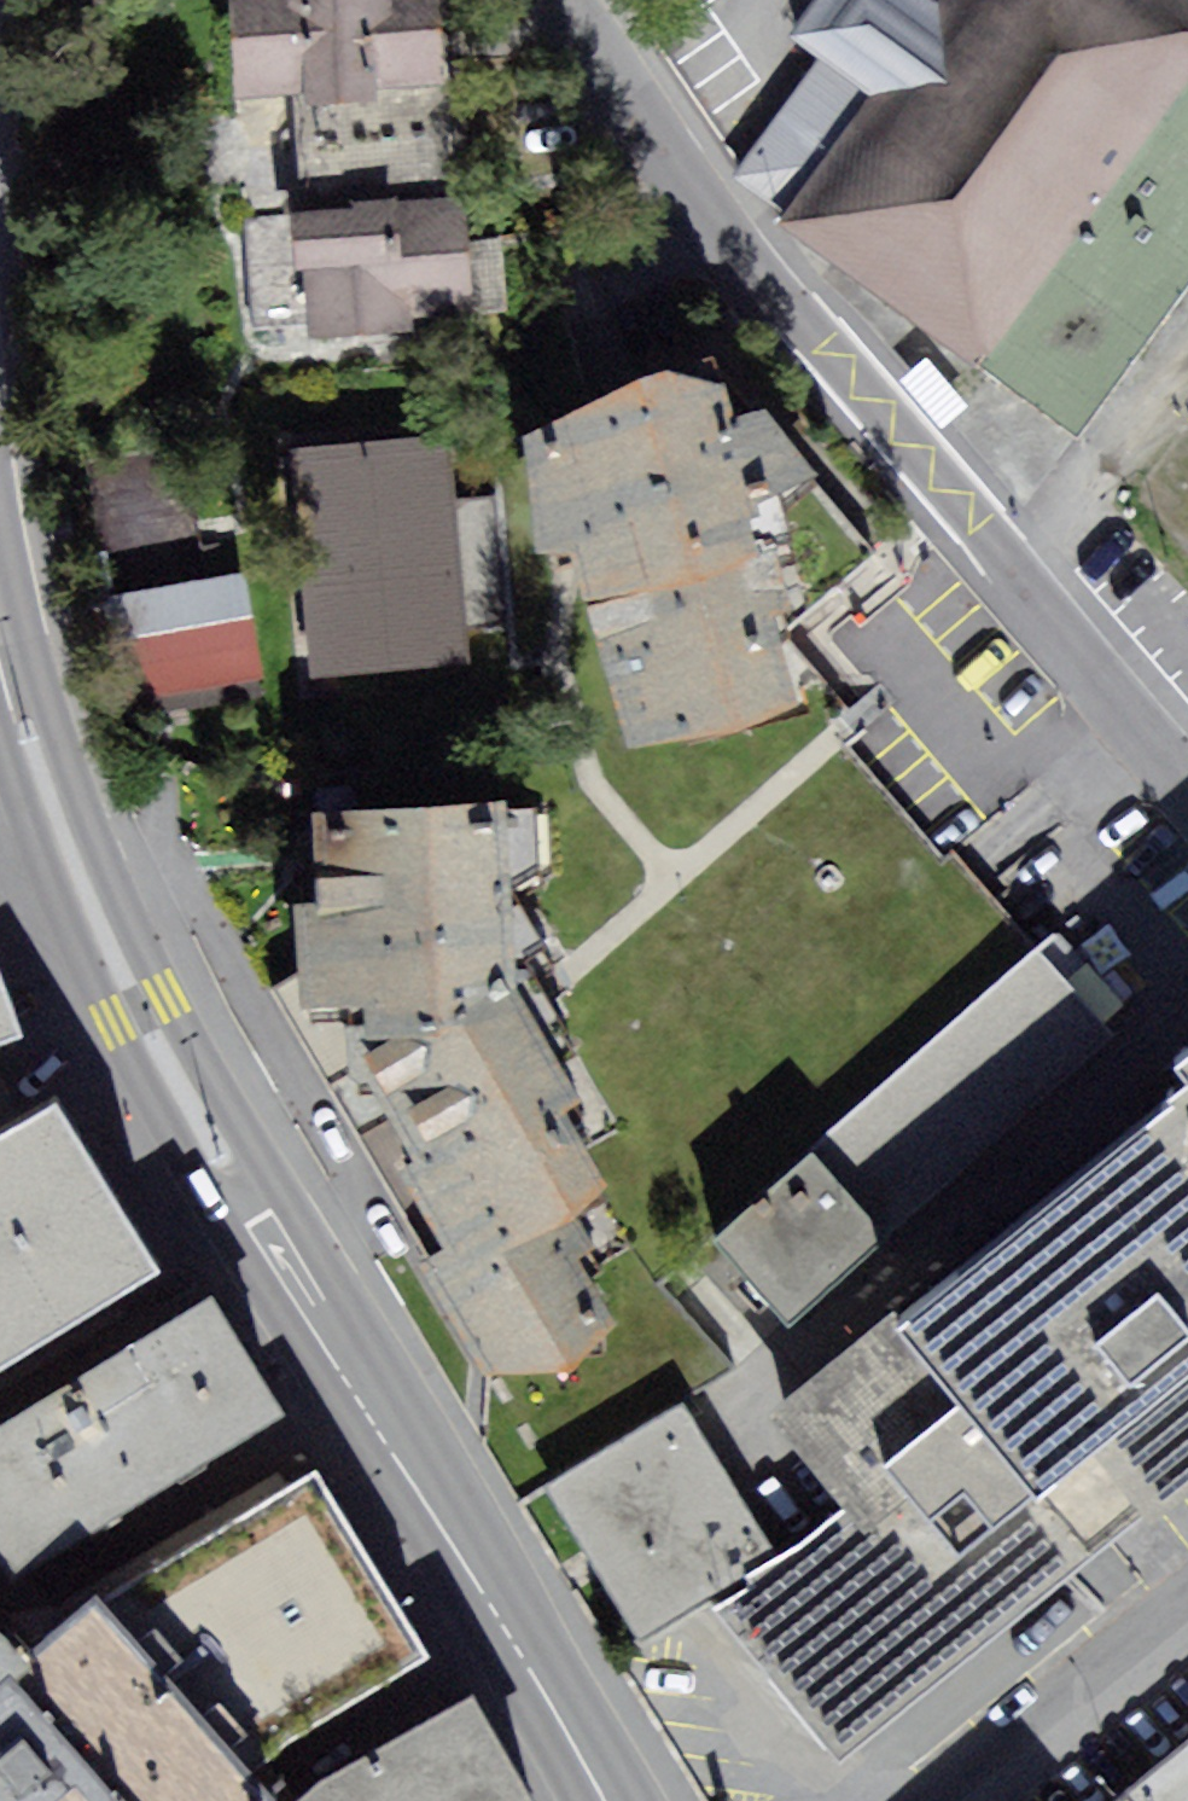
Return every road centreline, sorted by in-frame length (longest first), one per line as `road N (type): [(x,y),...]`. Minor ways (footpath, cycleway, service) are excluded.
road 1 (primary): [(0,643),(47,809),(154,1045),(549,1680)]
road 2 (residential): [(1187,788),(710,226),(562,0)]
road 3 (residential): [(1187,1606),(949,1800)]
road 4 (primary): [(629,1800),(549,1680)]
road 5 (primary): [(549,1680),(599,1800)]

